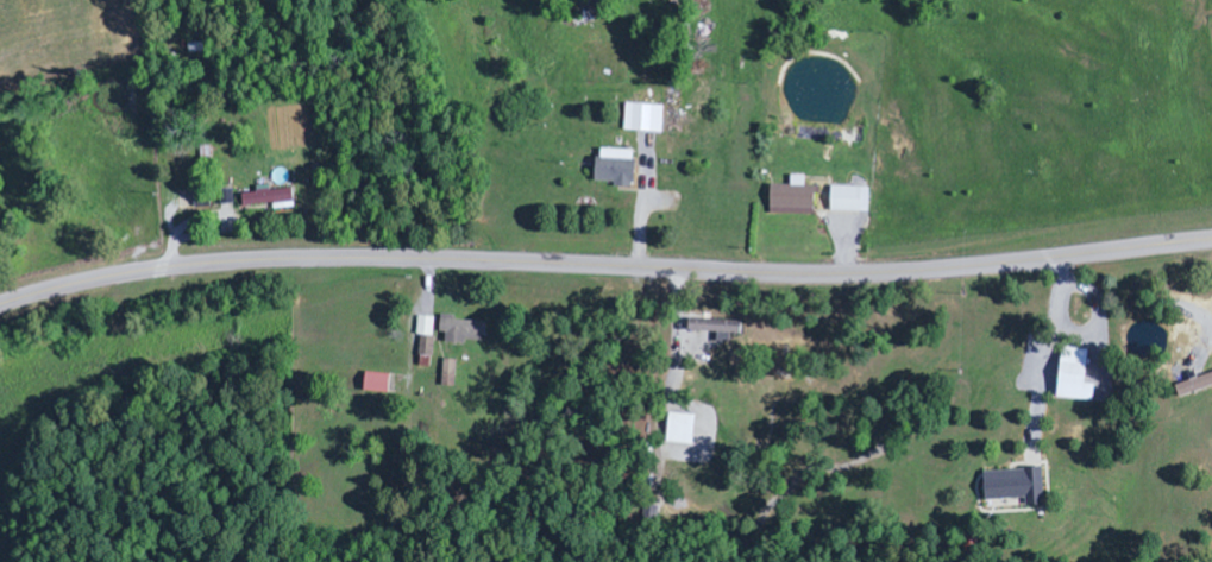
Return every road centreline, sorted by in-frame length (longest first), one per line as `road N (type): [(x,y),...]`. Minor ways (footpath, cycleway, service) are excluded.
road 1 (secondary): [(0,306),(107,277),(246,260),(864,272),(1211,237)]

